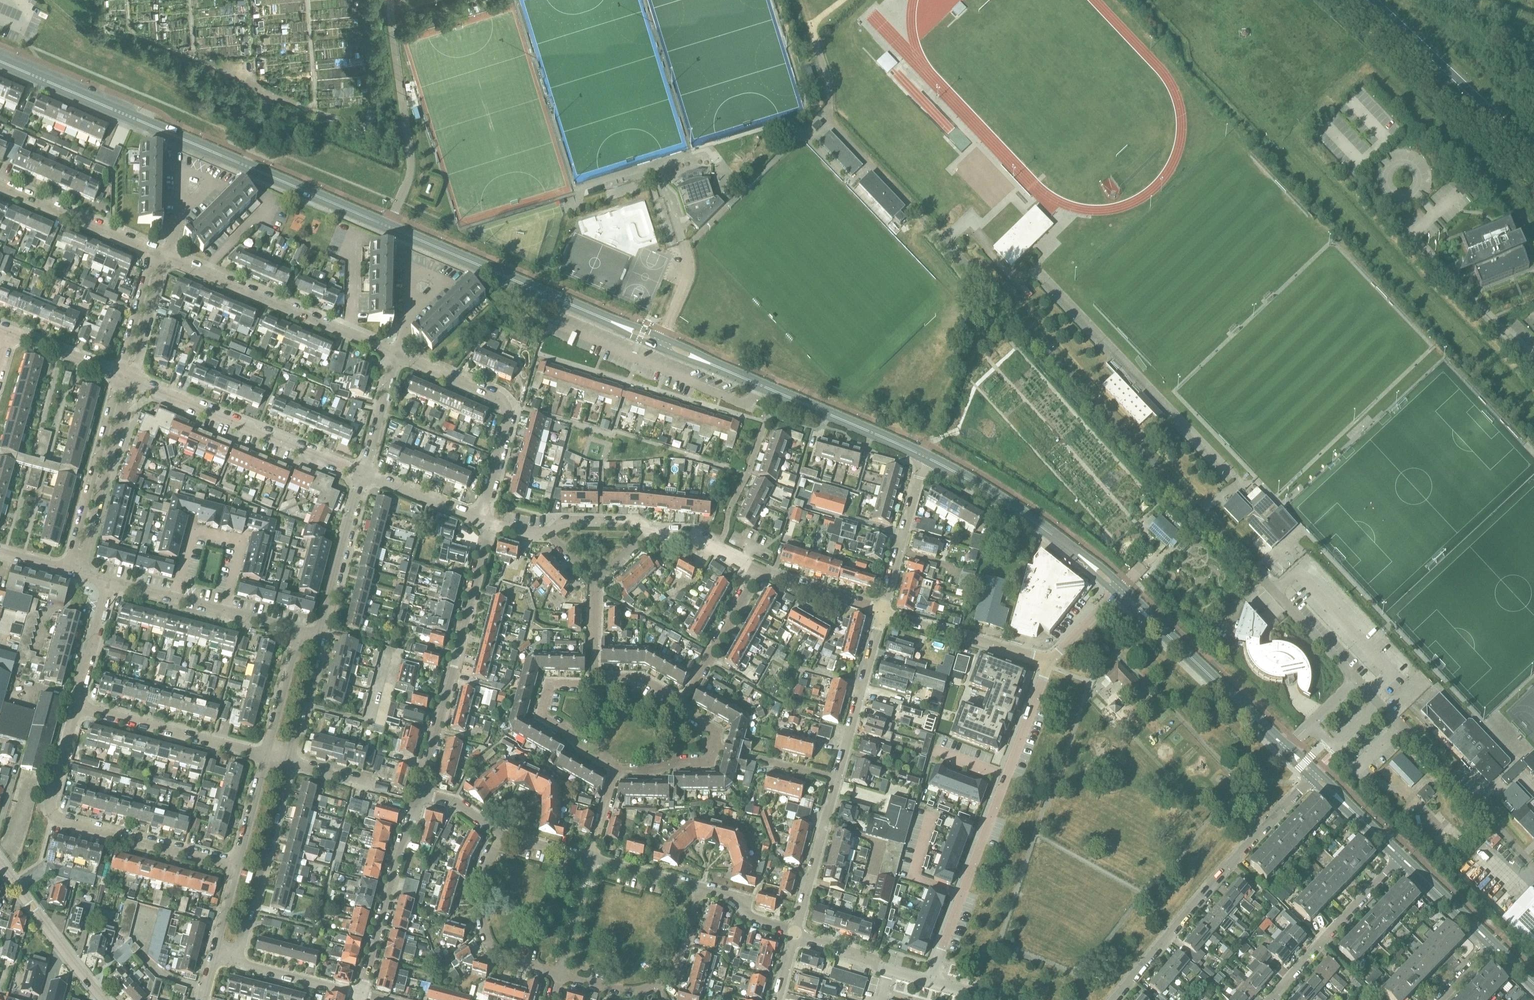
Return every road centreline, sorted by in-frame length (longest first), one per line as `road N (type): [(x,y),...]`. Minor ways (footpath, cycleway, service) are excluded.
road 1 (secondary): [(926,457),(0,62)]
road 2 (residential): [(1111,999),(1316,775)]
road 3 (residential): [(238,867),(60,819),(51,809),(77,707)]
road 4 (residential): [(421,794),(489,523)]
road 5 (secondary): [(1316,775),(1116,588)]
road 6 (residential): [(364,473),(130,381)]
road 7 (residential): [(396,355),(165,256)]
road 8 (residential): [(481,519),(507,404),(396,355)]
road 9 (secondary): [(1116,588),(1003,498),(926,457)]
road 10 (residential): [(929,983),(1007,776)]
road 11 (motorway): [(1372,0),(1533,149)]
road 12 (residential): [(701,887),(675,974),(640,995),(560,975)]
road 13 (residential): [(360,994),(421,794)]
road 14 (residential): [(240,962),(292,763)]
road 15 (residential): [(119,376),(66,570)]
road 16 (residential): [(79,574),(130,381)]
road 17 (residential): [(267,756),(77,707)]
road 18 (residential): [(1271,999),(1401,857)]
road 19 (residential): [(560,975),(496,953),(487,937),(480,889),(501,835)]
road 20 (residential): [(176,599),(194,531),(241,543),(224,612)]
road 21 (residential): [(881,611),(1050,661)]
road 22 (residential): [(881,611),(838,779)]
road 23 (residential): [(617,770),(543,715),(551,684),(584,684),(595,675)]
road 24 (residential): [(106,999),(0,866)]
road 25 (residential): [(325,638),(364,473)]
road 26 (residential): [(154,251),(0,185)]
road 27 (residential): [(926,457),(881,611)]
road 28 (residential): [(838,779),(797,930)]
road 29 (residential): [(685,702),(755,568)]
road 30 (residential): [(881,611),(755,568)]
road 31 (residential): [(154,251),(119,376)]
road 32 (residential): [(130,381),(165,256)]
road 33 (residential): [(292,763),(325,638)]
road 34 (residential): [(77,707),(109,582)]
road 35 (residential): [(718,548),(764,428)]
road 36 (residential): [(300,632),(267,756)]
road 37 (residential): [(481,519),(364,473)]
road 38 (residential): [(360,994),(240,962)]
road 39 (residential): [(1007,776),(1050,661)]
road 40 (residential): [(364,473),(396,355)]
road 41 (secondary): [(1489,941),(1401,857)]
road 42 (residential): [(560,975),(592,858)]
road 43 (residential): [(119,376),(7,334)]

